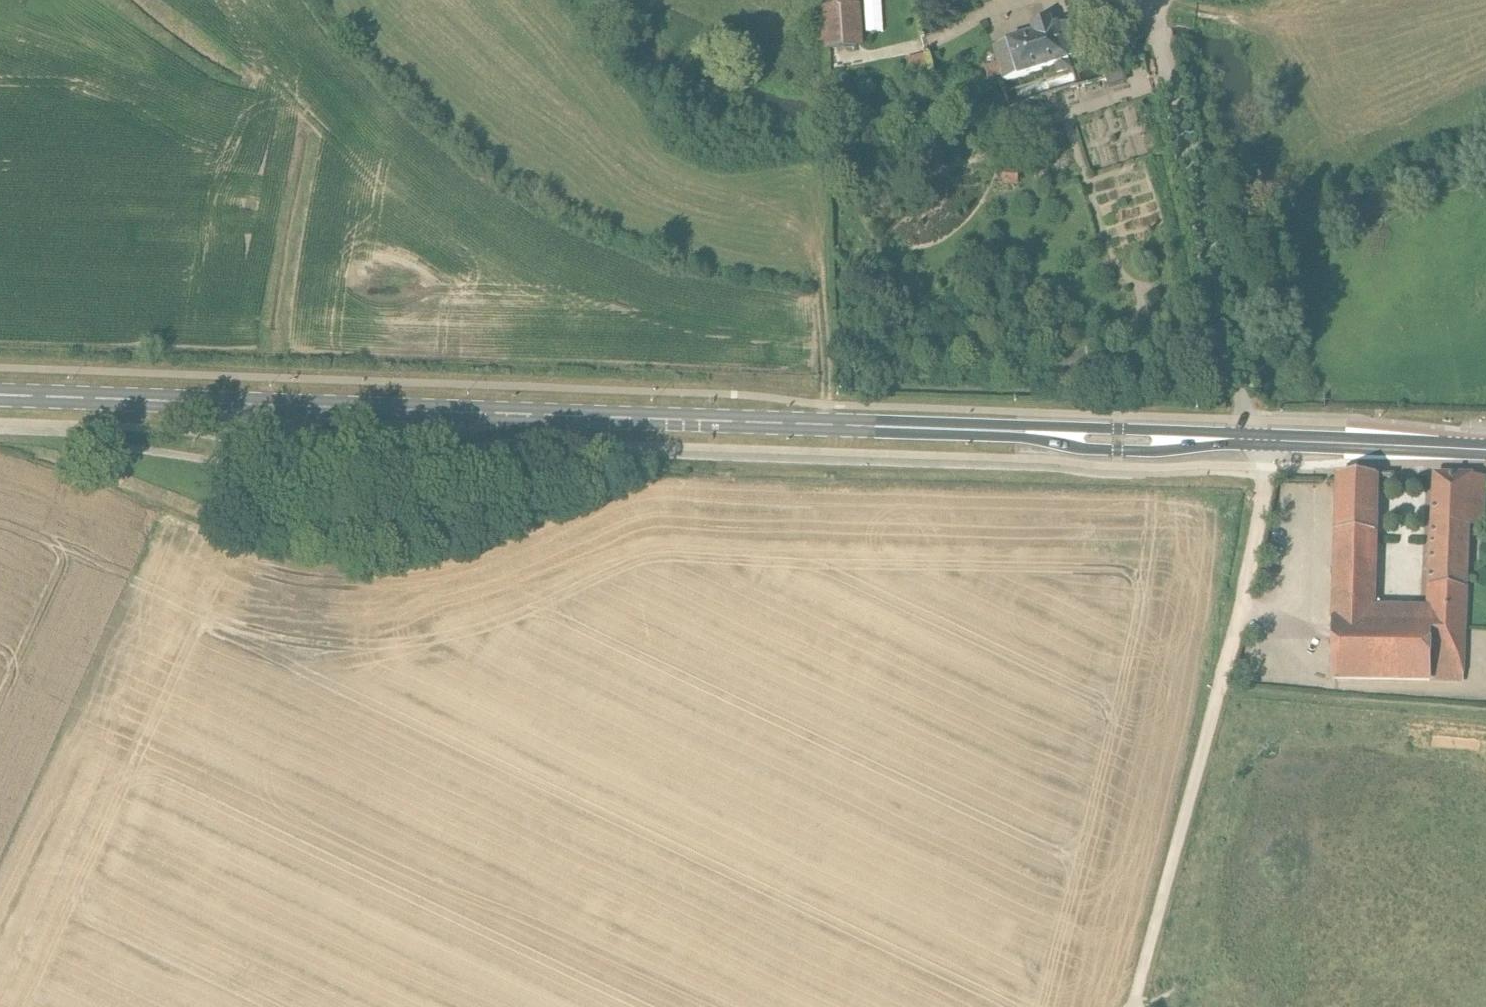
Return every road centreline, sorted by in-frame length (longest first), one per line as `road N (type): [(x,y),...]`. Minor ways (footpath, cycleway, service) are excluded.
road 1 (secondary): [(0,395),(713,421)]
road 2 (track): [(1133,1006),(1240,611),(1261,467)]
road 3 (secondary): [(1024,432),(713,421)]
road 4 (secondary): [(1485,449),(1252,438)]
road 5 (secondary): [(1024,432),(1118,451),(1252,438)]
road 6 (secondary): [(1252,438),(1024,432)]

